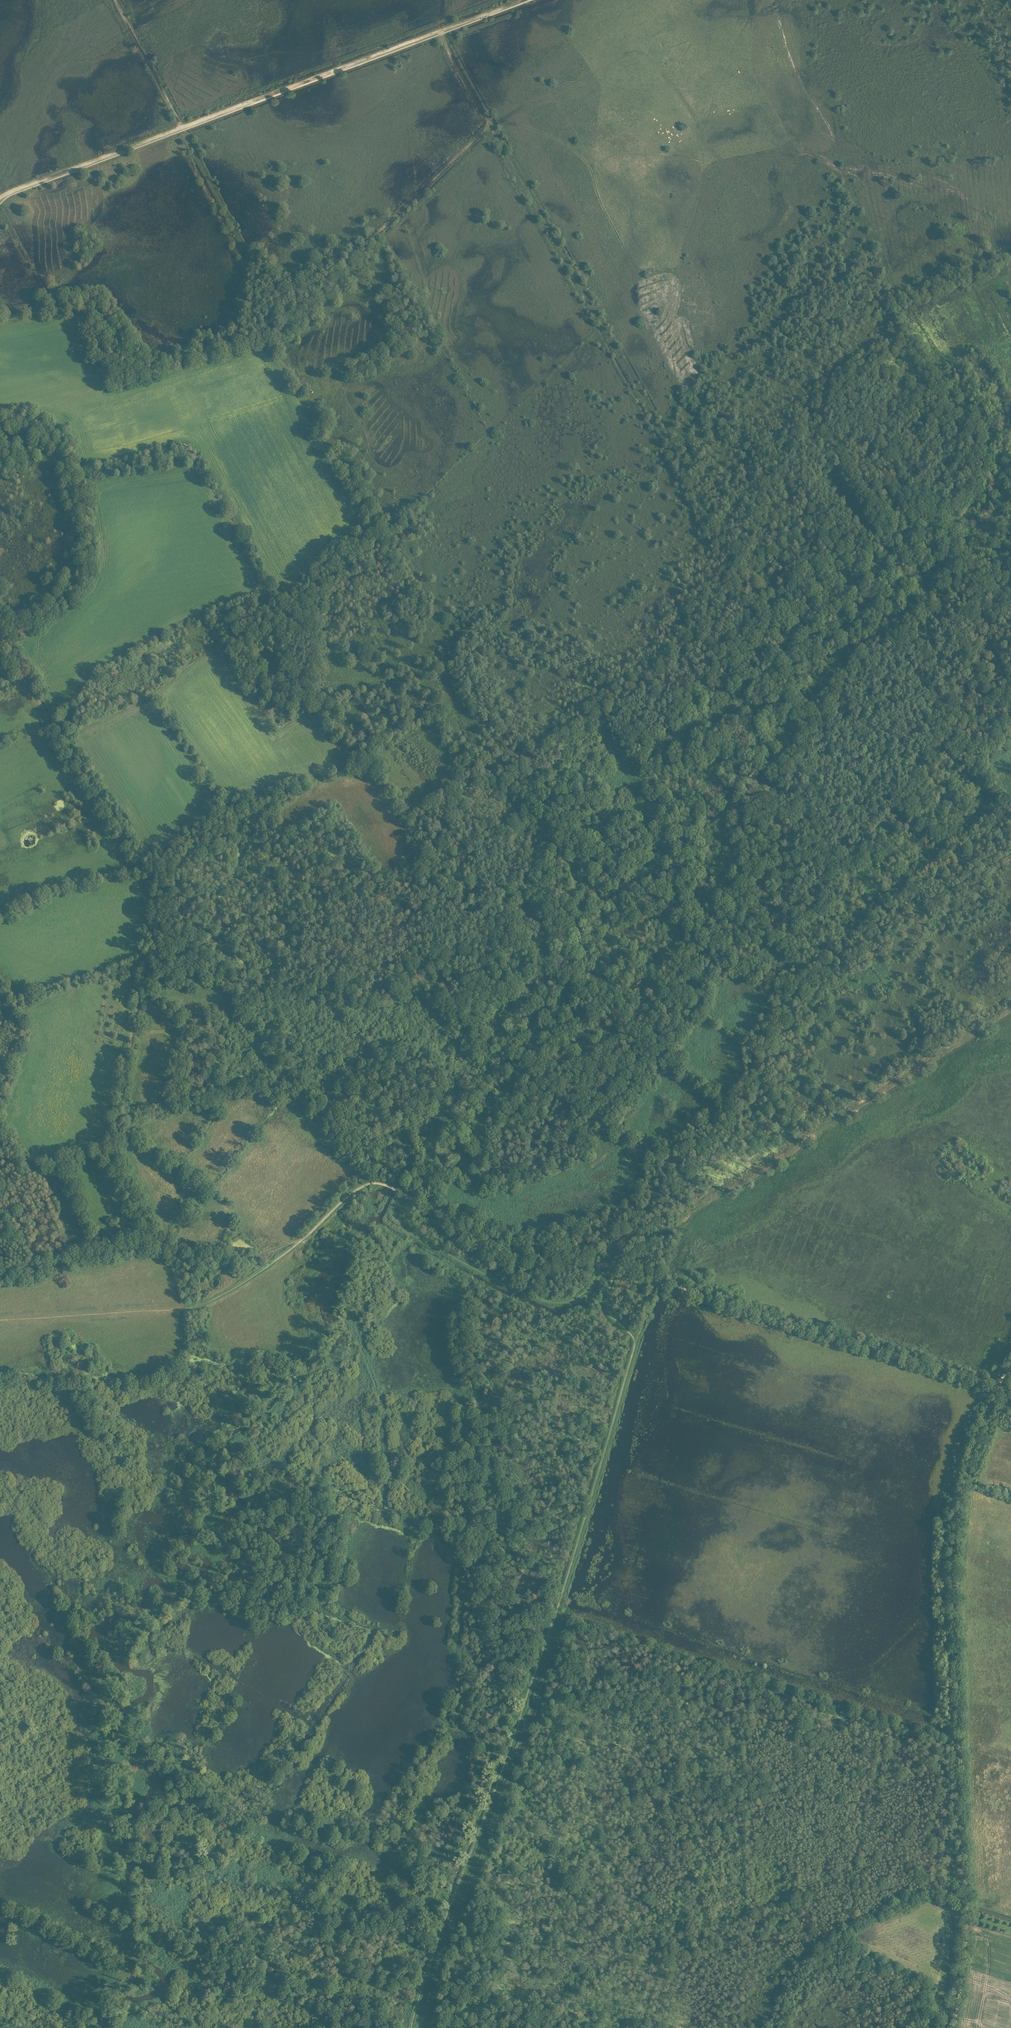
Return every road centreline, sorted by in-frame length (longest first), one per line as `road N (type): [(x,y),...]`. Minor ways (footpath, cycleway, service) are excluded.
road 1 (track): [(1003,1389),(972,1454),(955,1532),(966,1921),(953,2027)]
road 2 (track): [(439,31),(0,197)]
road 3 (track): [(557,1616),(411,2027)]
road 4 (track): [(655,1280),(557,1616)]
road 5 (track): [(999,1381),(664,1283)]
road 6 (track): [(115,0),(182,131)]

